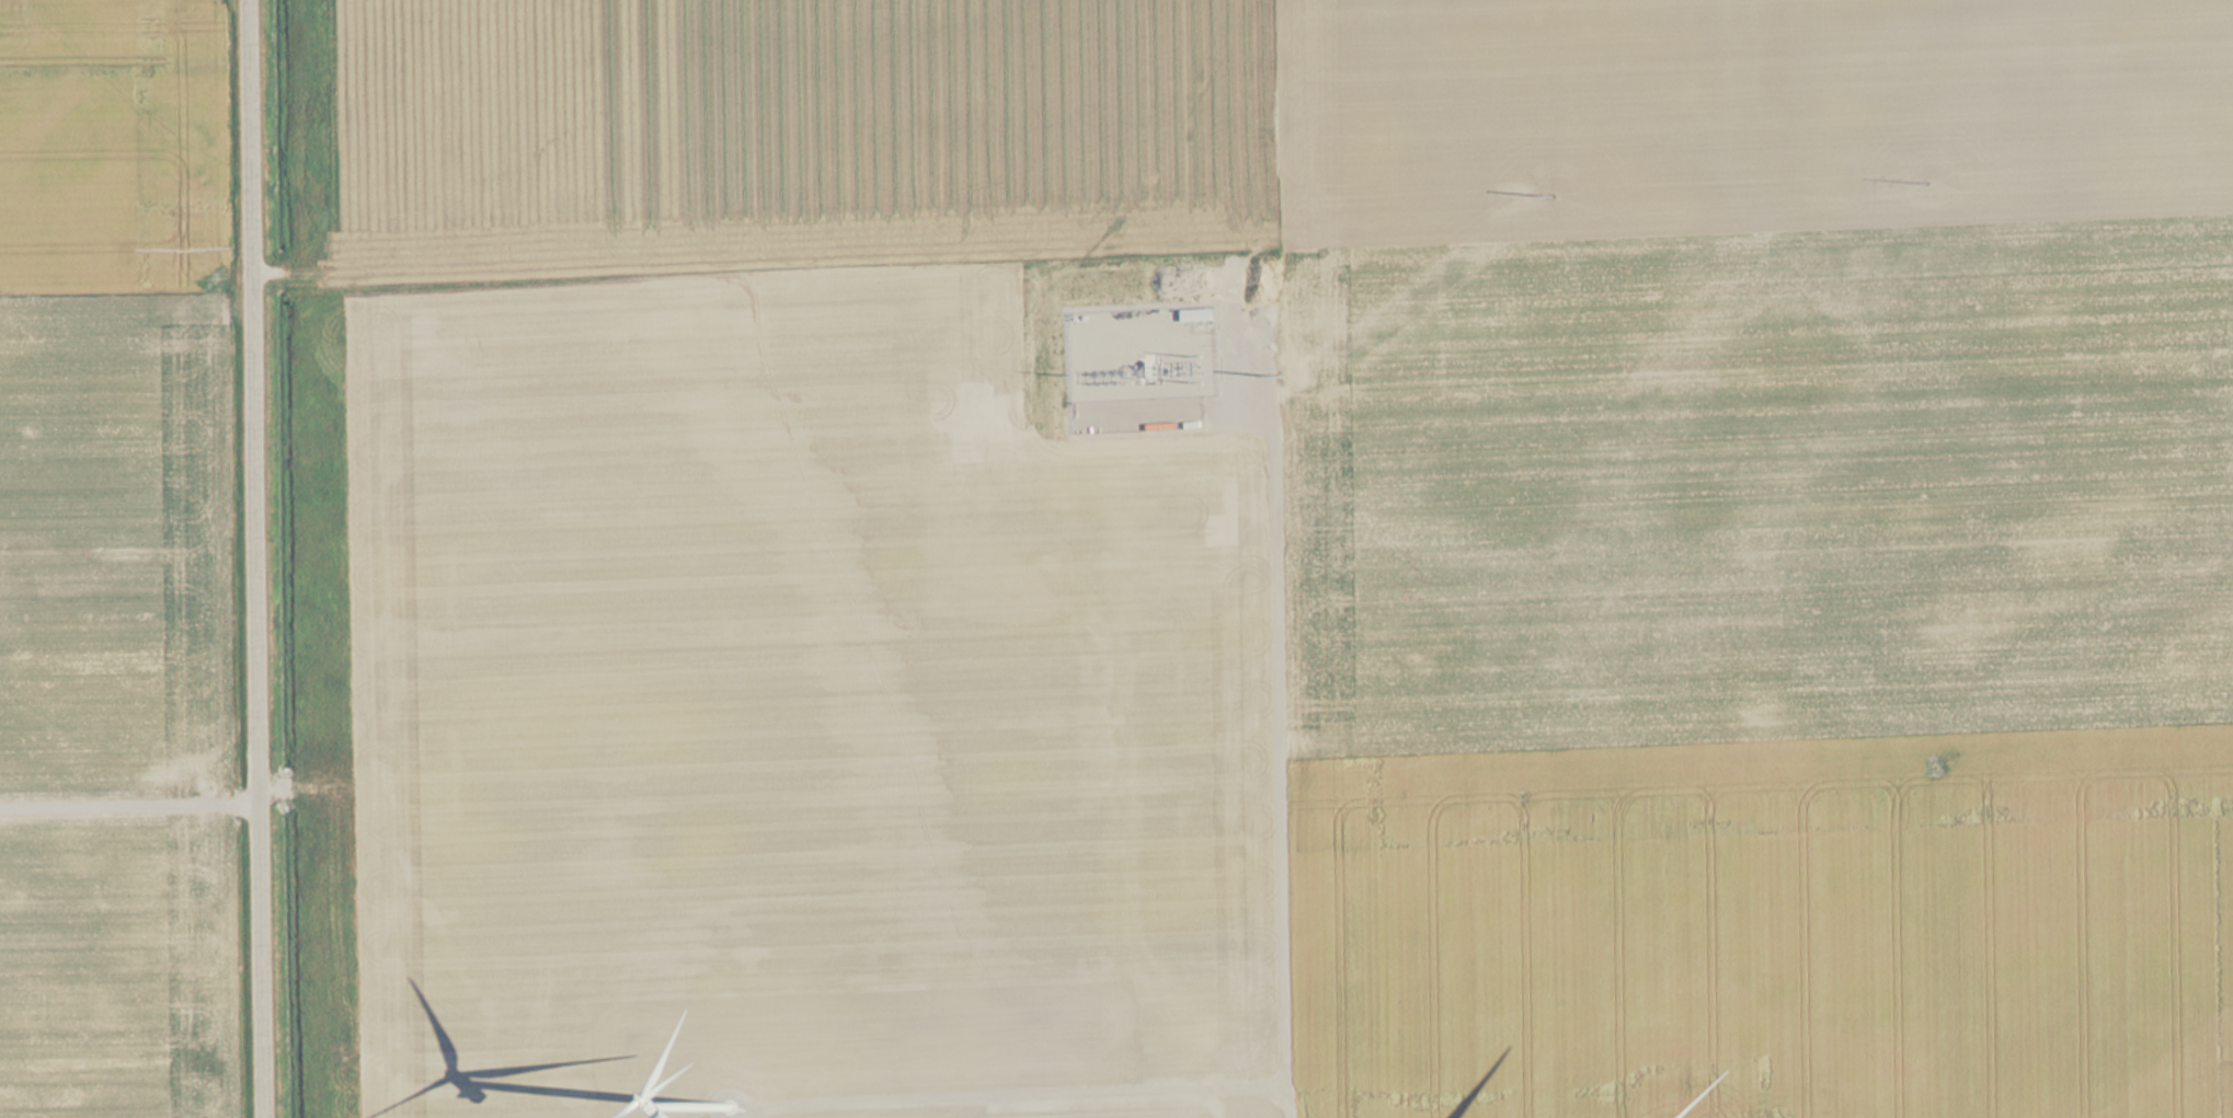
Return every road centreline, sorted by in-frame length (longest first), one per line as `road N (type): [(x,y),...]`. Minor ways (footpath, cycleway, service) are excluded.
road 1 (residential): [(276,1117),(261,0)]

